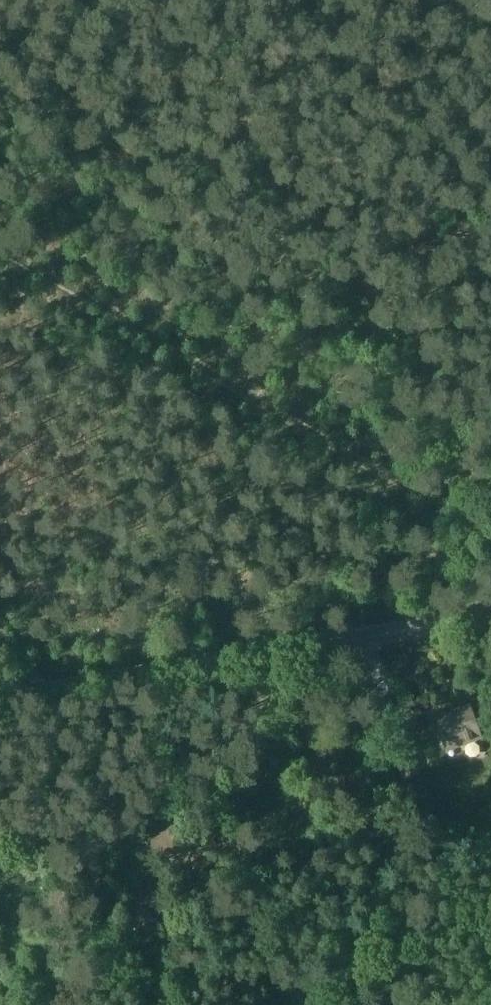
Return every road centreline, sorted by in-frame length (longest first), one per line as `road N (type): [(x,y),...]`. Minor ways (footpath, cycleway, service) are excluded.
road 1 (track): [(0,249),(490,548)]
road 2 (unclassified): [(0,702),(490,610)]

